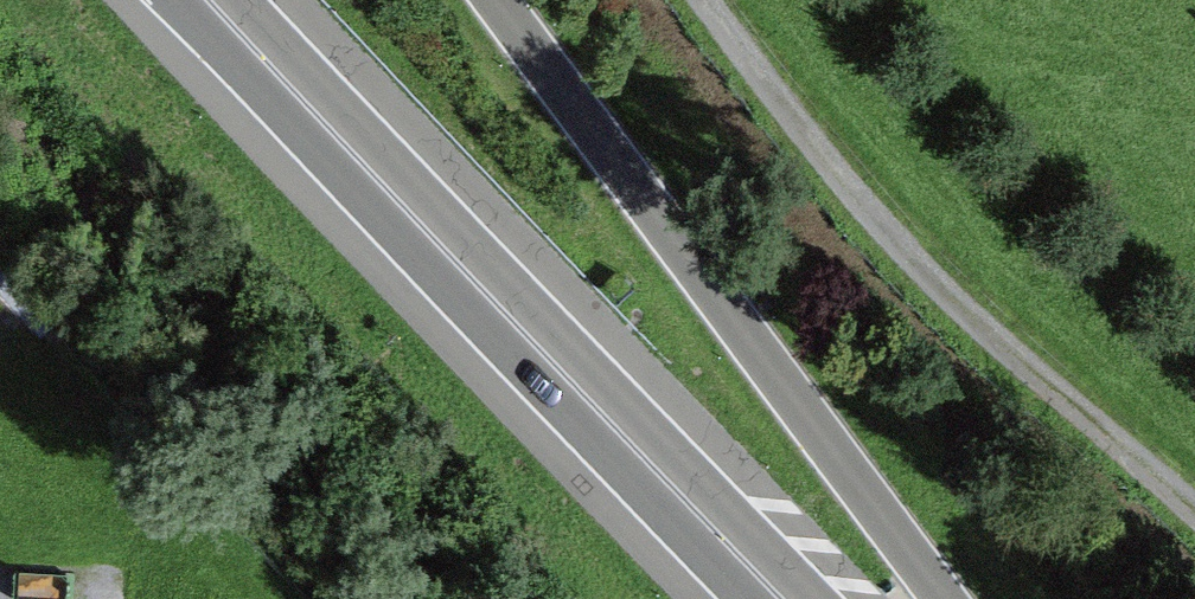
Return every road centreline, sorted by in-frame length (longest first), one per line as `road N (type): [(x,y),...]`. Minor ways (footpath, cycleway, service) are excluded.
road 1 (trunk): [(214,0),(783,598)]
road 2 (trunk): [(948,598),(497,0)]
road 3 (track): [(754,0),(928,225),(1194,477)]

